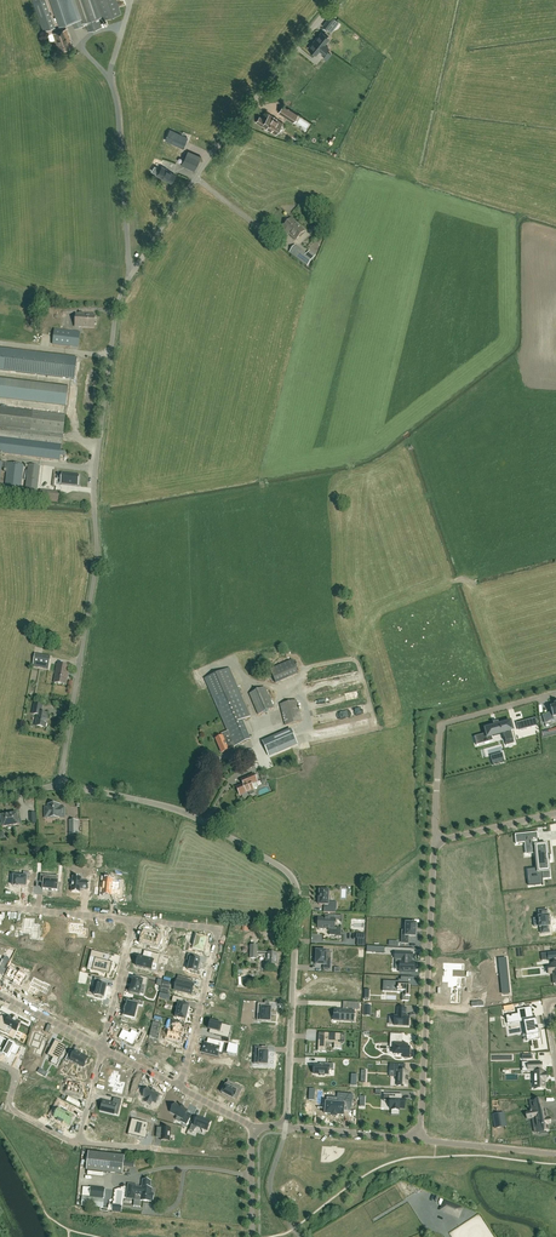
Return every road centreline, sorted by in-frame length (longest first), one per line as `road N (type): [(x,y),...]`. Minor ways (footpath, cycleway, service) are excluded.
road 1 (unclassified): [(61,786),(96,575),(95,484),(122,294),(202,170),(337,0)]
road 2 (unclassified): [(286,1127),(298,896),(292,876),(194,816),(61,786)]
road 3 (residential): [(434,840),(420,1140)]
road 4 (residential): [(180,1089),(219,929),(133,920)]
road 5 (residential): [(555,693),(441,726),(434,840)]
road 6 (residential): [(420,1140),(555,1153)]
road 7 (residential): [(286,1127),(420,1140)]
road 8 (residential): [(133,920),(0,908)]
road 9 (residential): [(0,1064),(16,1073),(8,1107),(80,1142)]
road 10 (residential): [(102,1046),(133,920)]
road 11 (unclassified): [(434,840),(555,813)]
road 12 (unclassified): [(299,1236),(271,1189),(286,1127)]

